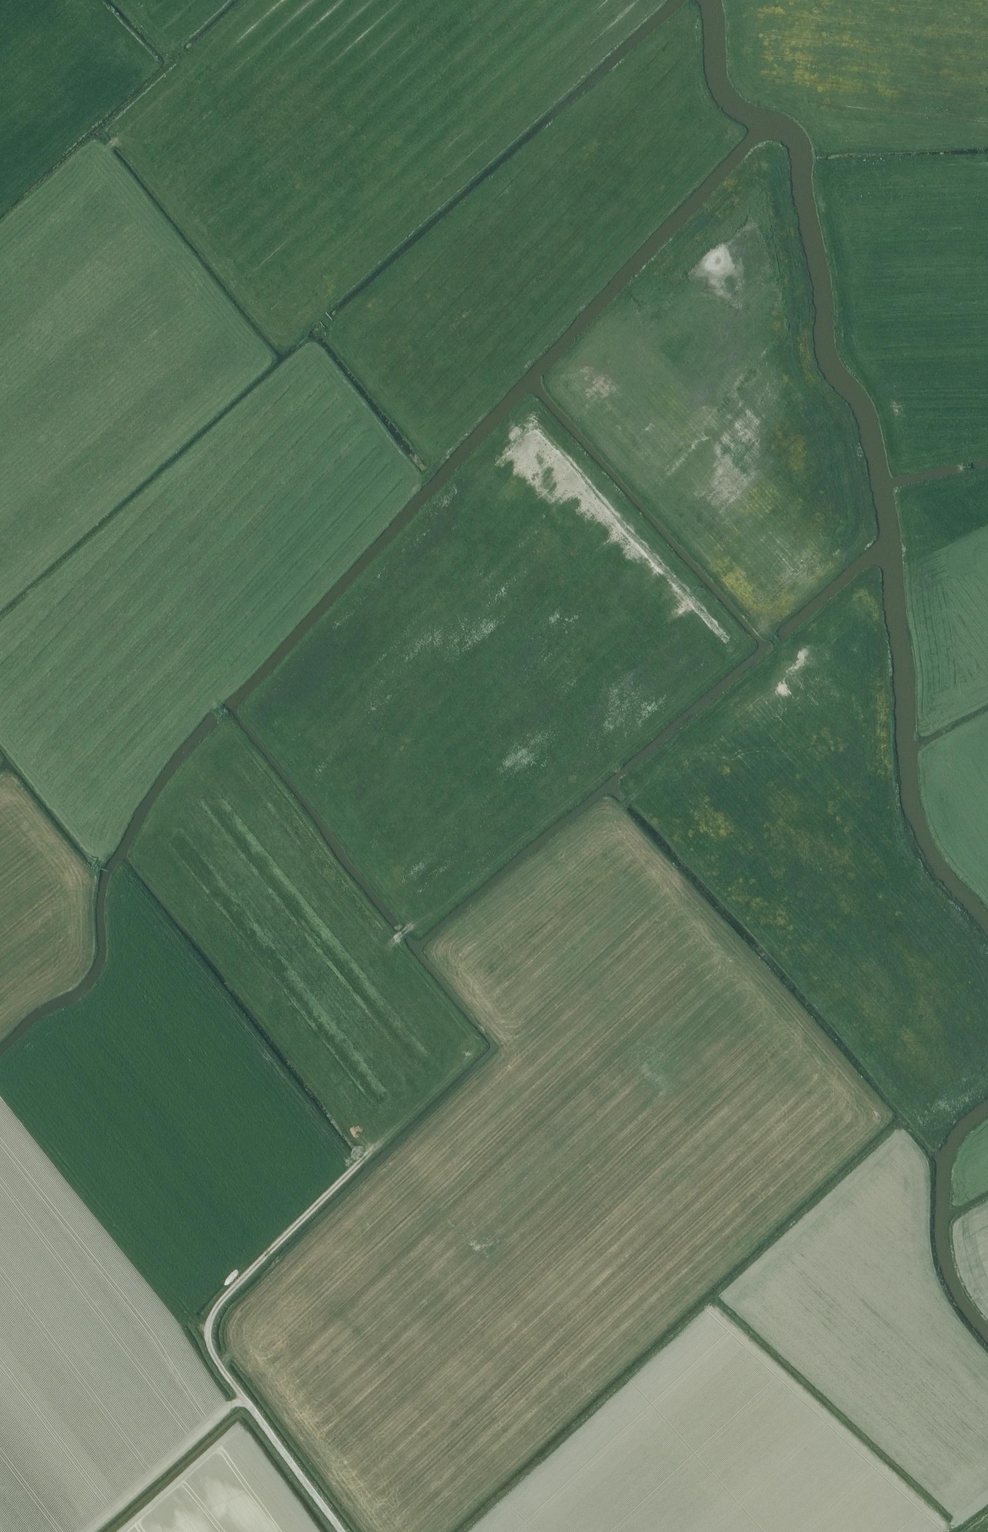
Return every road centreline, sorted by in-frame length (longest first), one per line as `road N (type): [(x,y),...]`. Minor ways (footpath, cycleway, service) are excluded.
road 1 (track): [(343,1531),(210,1346),(216,1307),(283,1238)]

